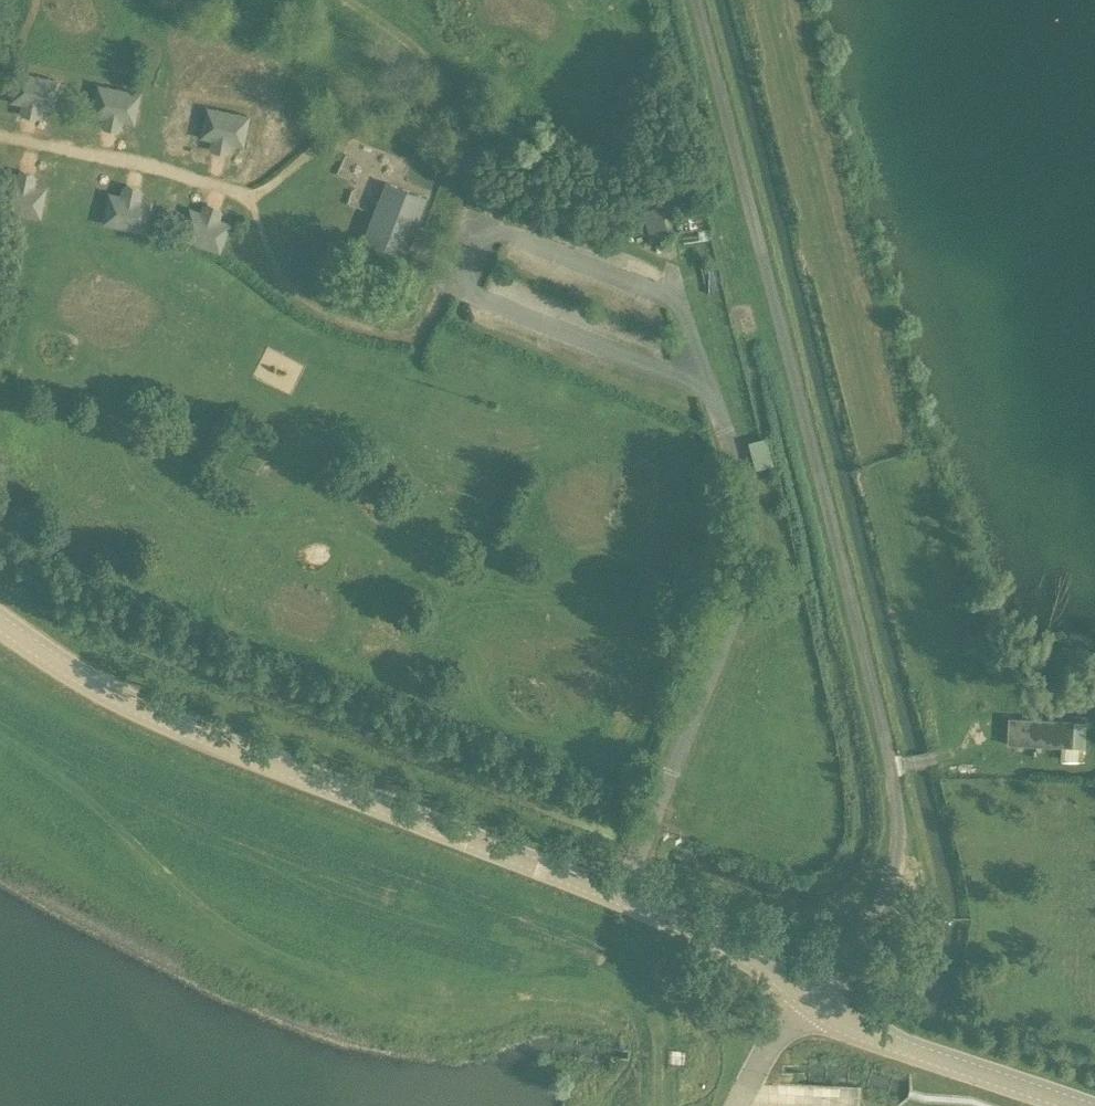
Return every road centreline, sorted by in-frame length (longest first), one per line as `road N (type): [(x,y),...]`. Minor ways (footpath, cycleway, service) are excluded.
road 1 (unclassified): [(808,993),(621,898),(155,715),(0,622)]
road 2 (unclassified): [(808,993),(897,1044),(1071,1105)]
road 3 (unclassified): [(735,1105),(808,993)]

